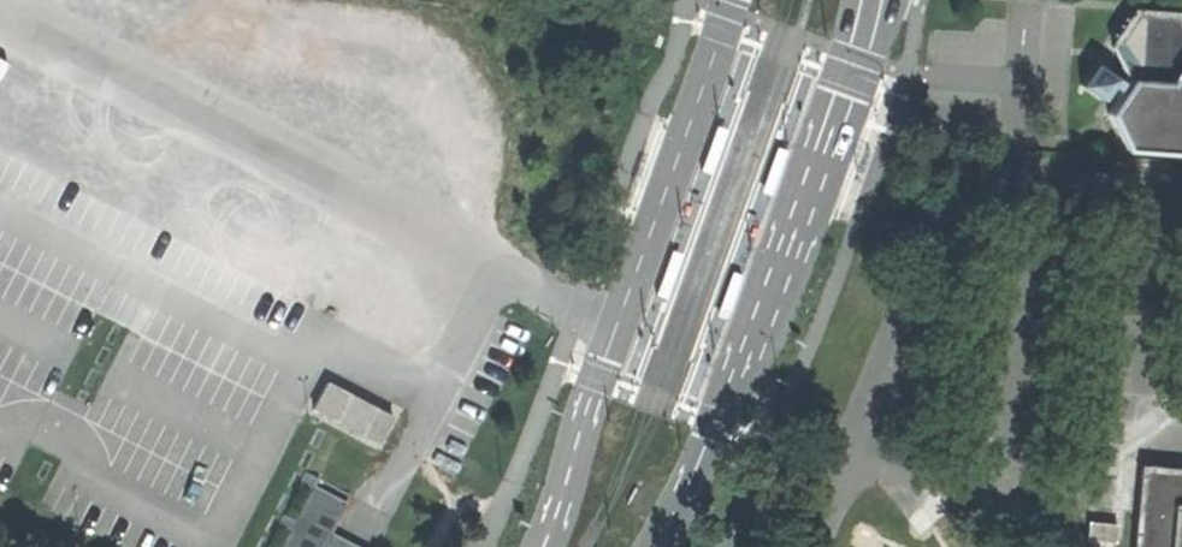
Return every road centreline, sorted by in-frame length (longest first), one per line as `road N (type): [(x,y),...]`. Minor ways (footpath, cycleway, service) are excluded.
road 1 (tertiary): [(654,546),(723,417),(874,0)]
road 2 (tertiary): [(726,0),(545,546)]

